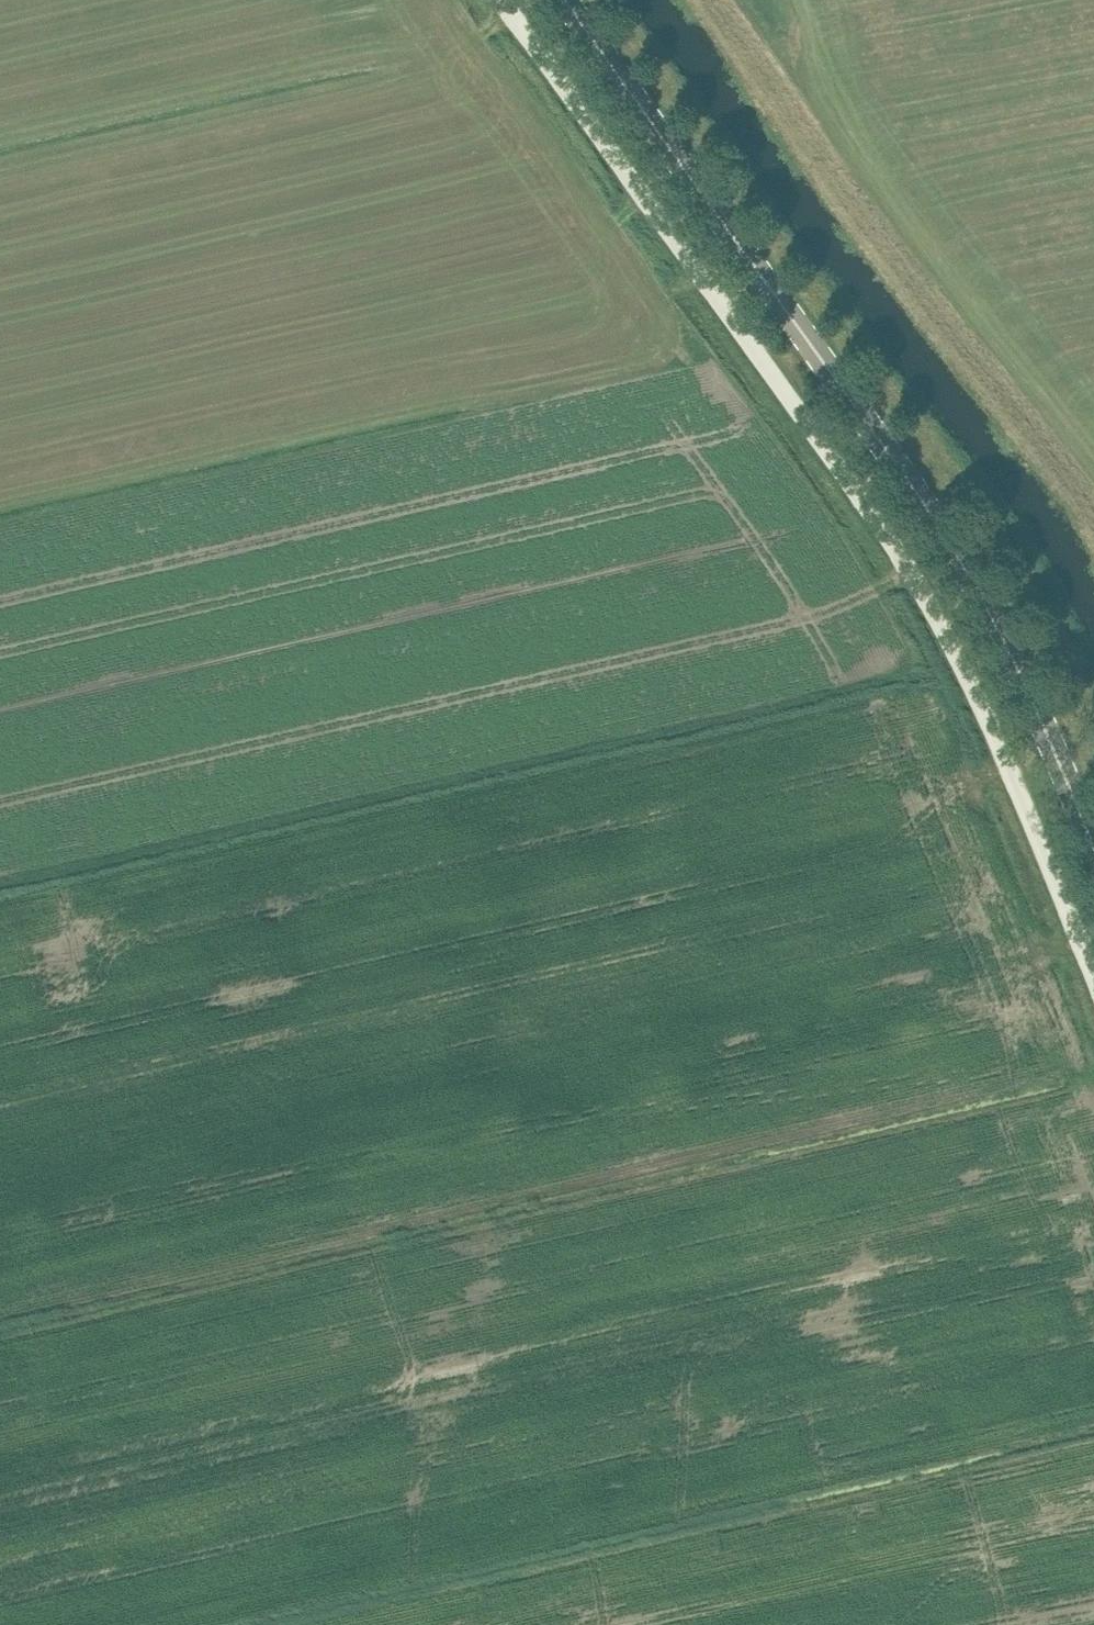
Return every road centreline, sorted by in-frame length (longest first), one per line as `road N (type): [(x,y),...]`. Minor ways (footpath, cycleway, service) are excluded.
road 1 (unclassified): [(1093,975),(959,658),(899,553),(504,0)]
road 2 (tertiary): [(1093,848),(991,614),(943,531),(566,0)]

